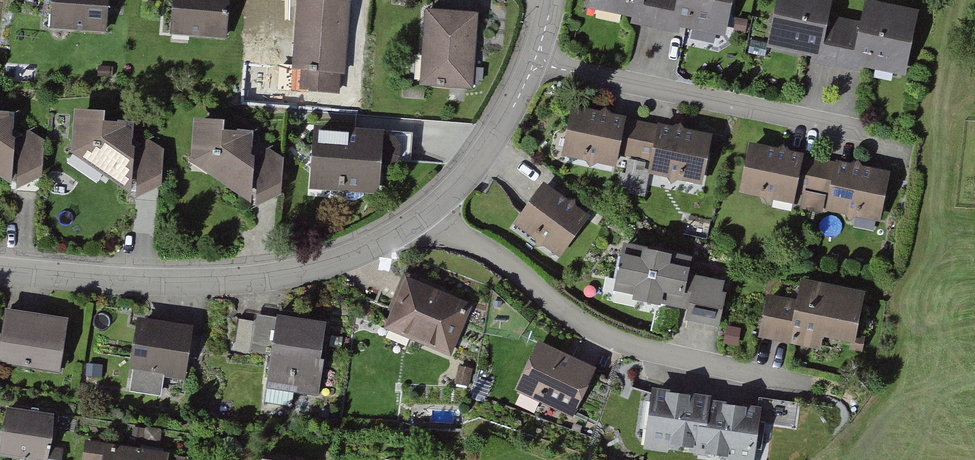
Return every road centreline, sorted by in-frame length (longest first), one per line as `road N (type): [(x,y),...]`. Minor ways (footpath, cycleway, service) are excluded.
road 1 (residential): [(551,0),(539,63),(485,149),(430,210),(375,247),(314,269),(195,282),(0,271)]

